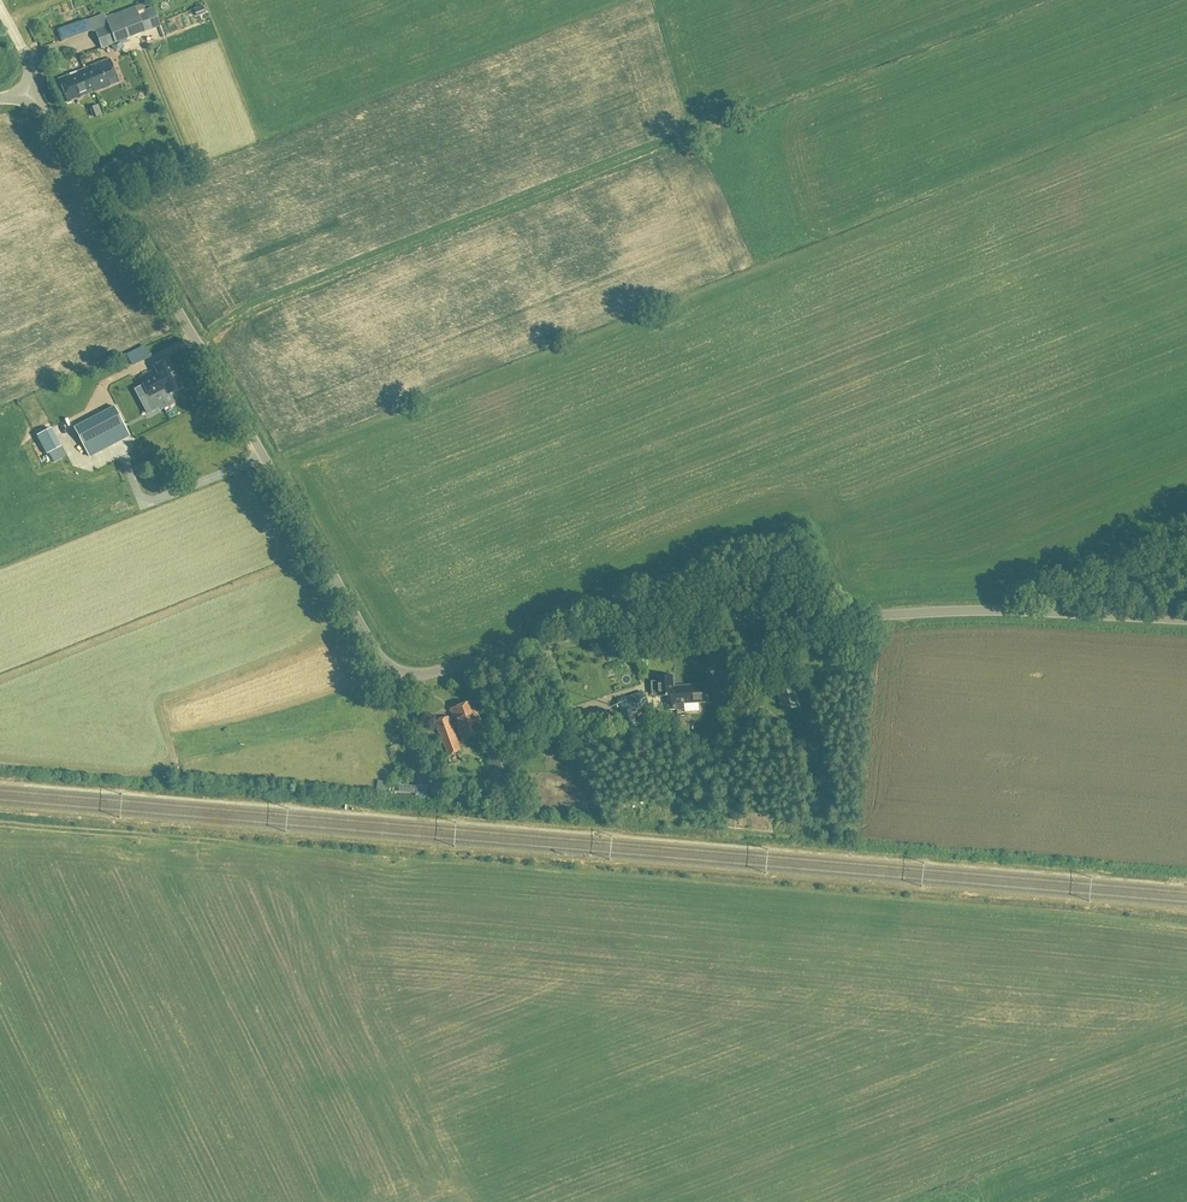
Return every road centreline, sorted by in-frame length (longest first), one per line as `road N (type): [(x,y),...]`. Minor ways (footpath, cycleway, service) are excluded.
road 1 (unclassified): [(1186,619),(959,603),(578,625),(427,673),(386,670),(123,210),(81,143),(29,96)]

